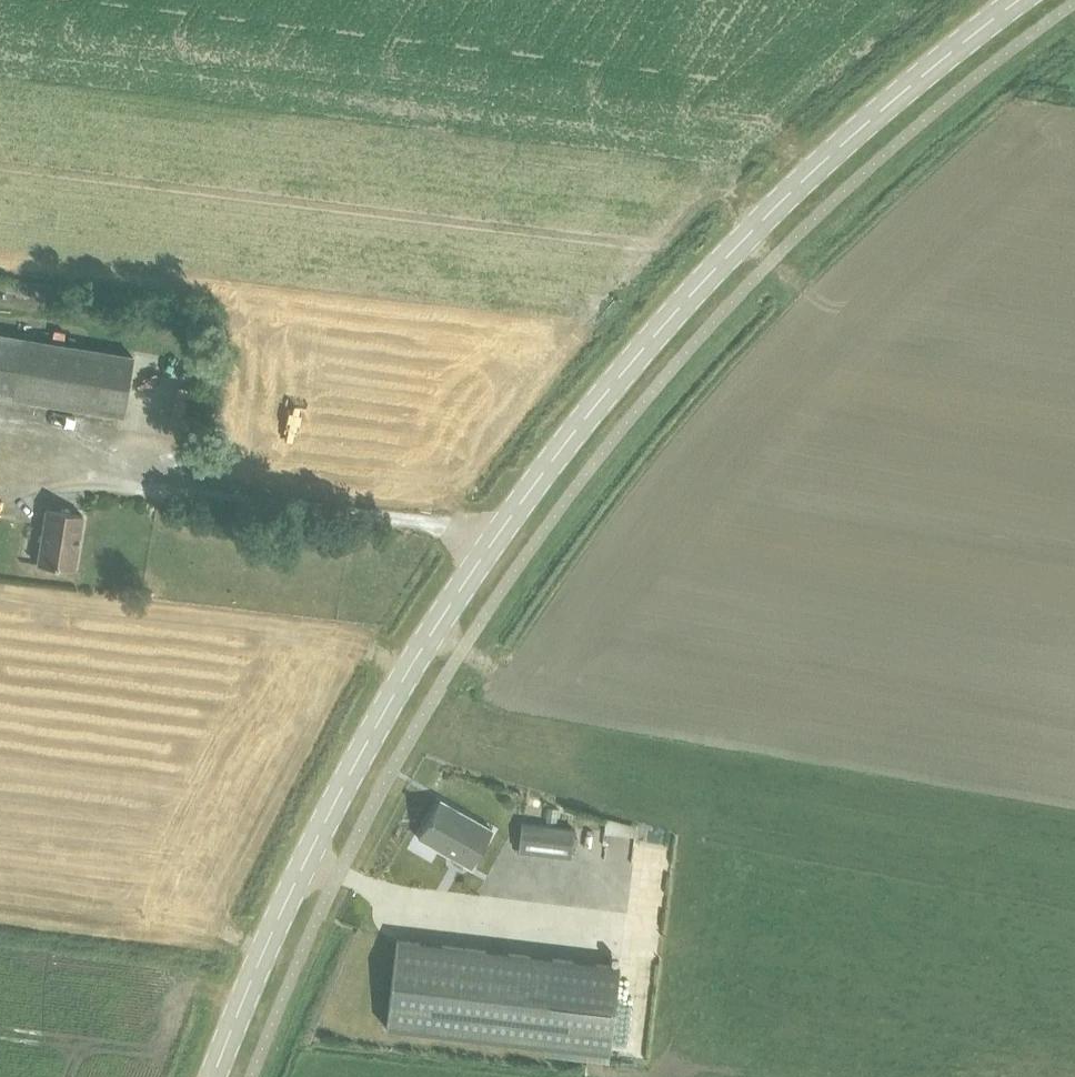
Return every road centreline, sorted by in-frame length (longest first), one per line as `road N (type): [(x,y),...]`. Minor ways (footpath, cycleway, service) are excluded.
road 1 (tertiary): [(220,1076),(328,816),(409,667),(614,378),(852,131),(1017,0)]

